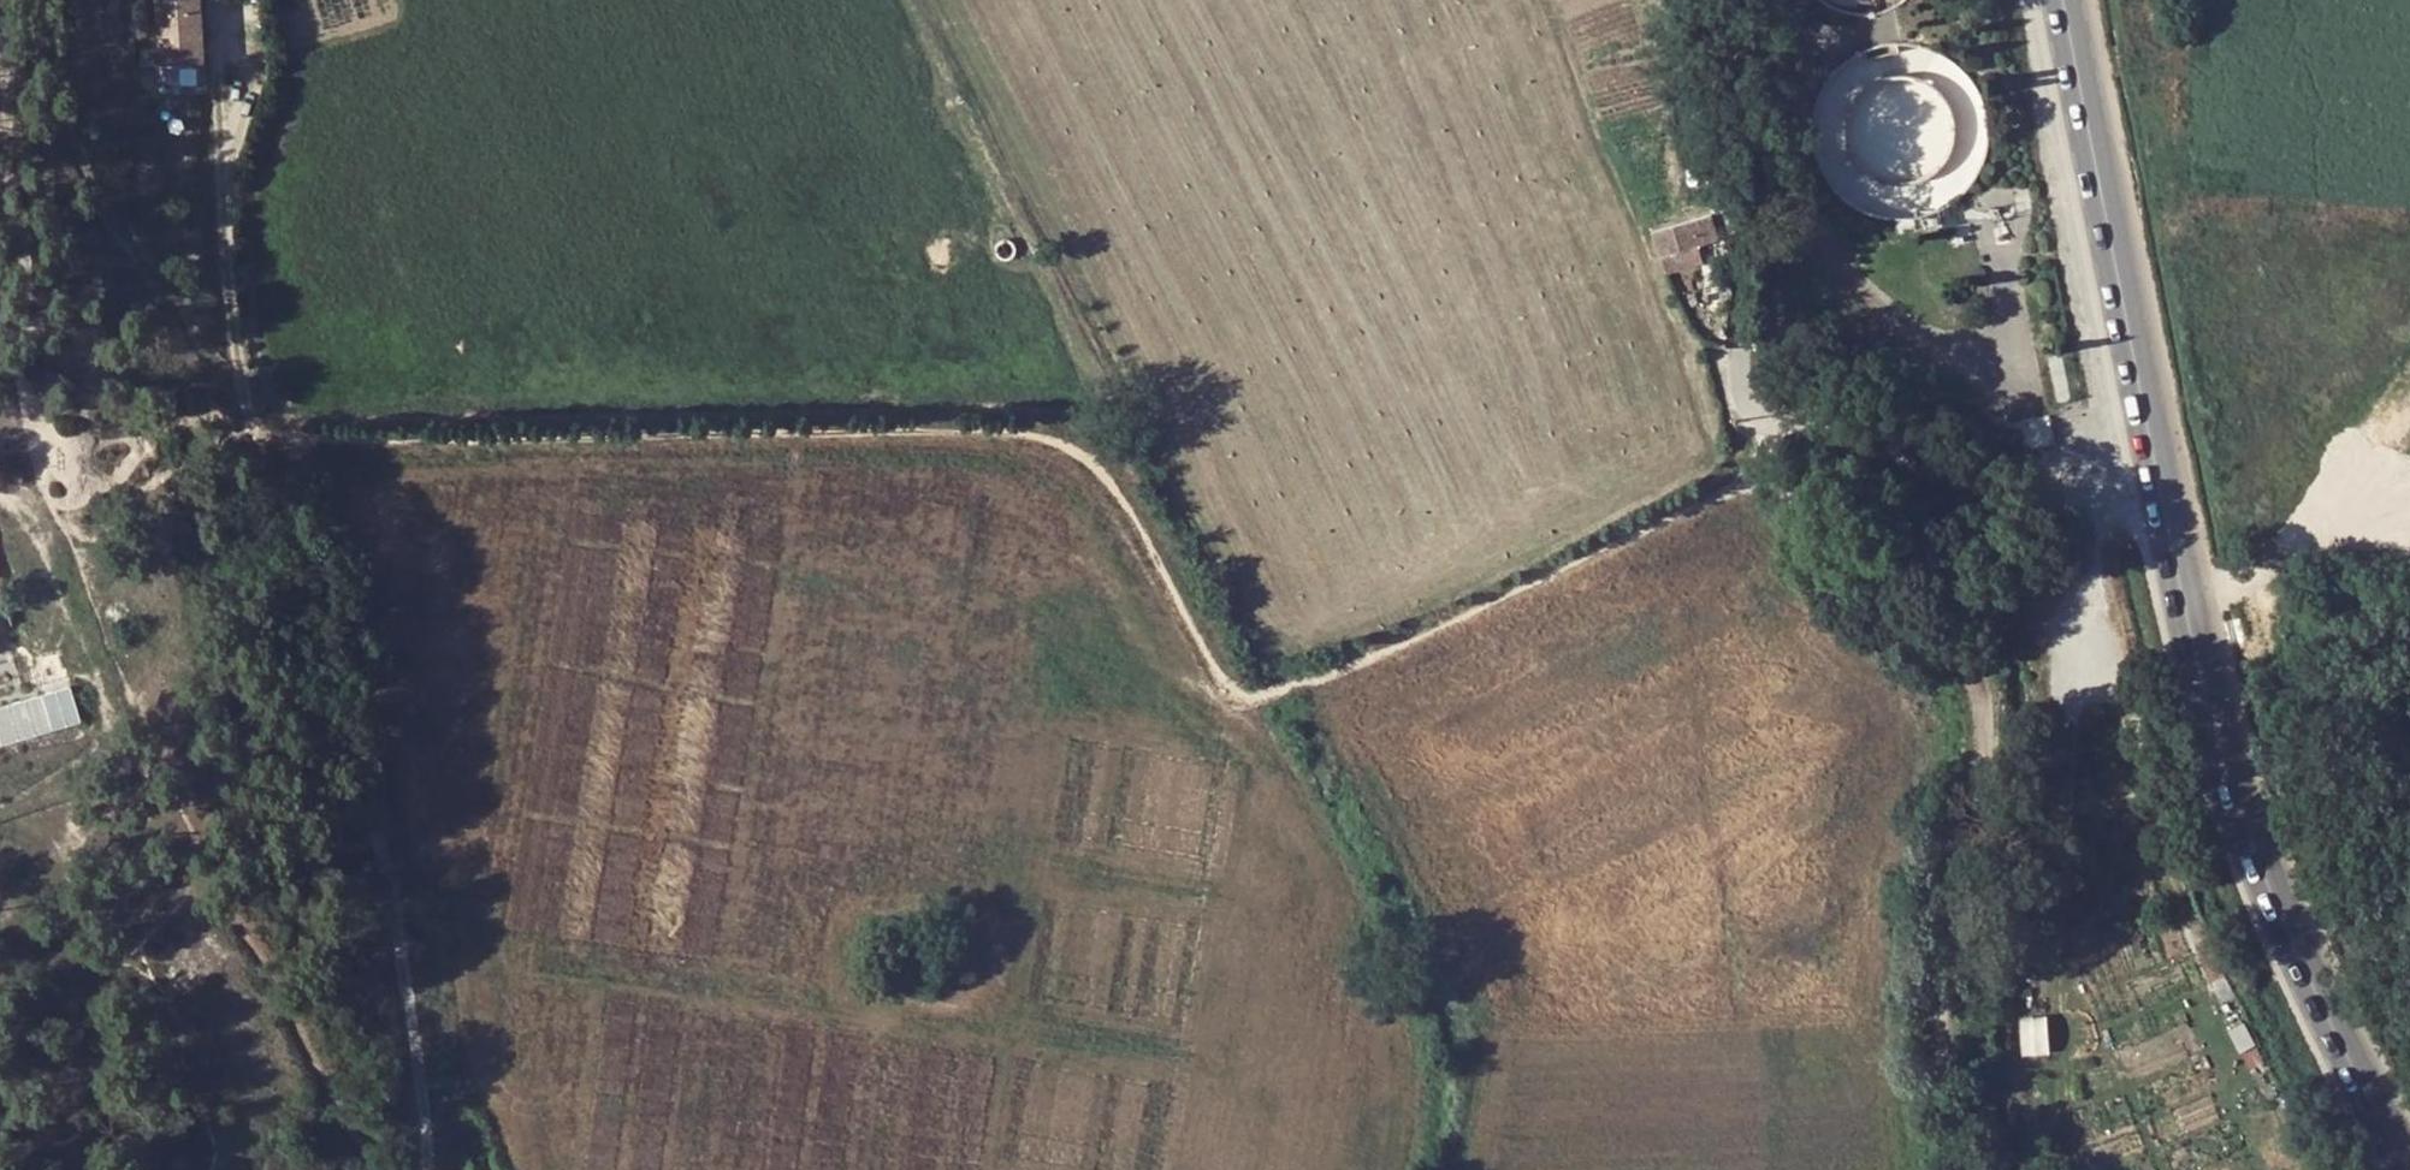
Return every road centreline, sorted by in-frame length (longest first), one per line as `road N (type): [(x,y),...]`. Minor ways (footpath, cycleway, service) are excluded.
road 1 (secondary): [(2409,1149),(2318,974),(2241,782),(2170,519),(2066,0)]
road 2 (residential): [(208,0),(226,271),(249,421),(388,866),(430,1169)]
road 3 (track): [(2192,605),(2252,583),(2312,525),(2347,510),(2409,519)]

